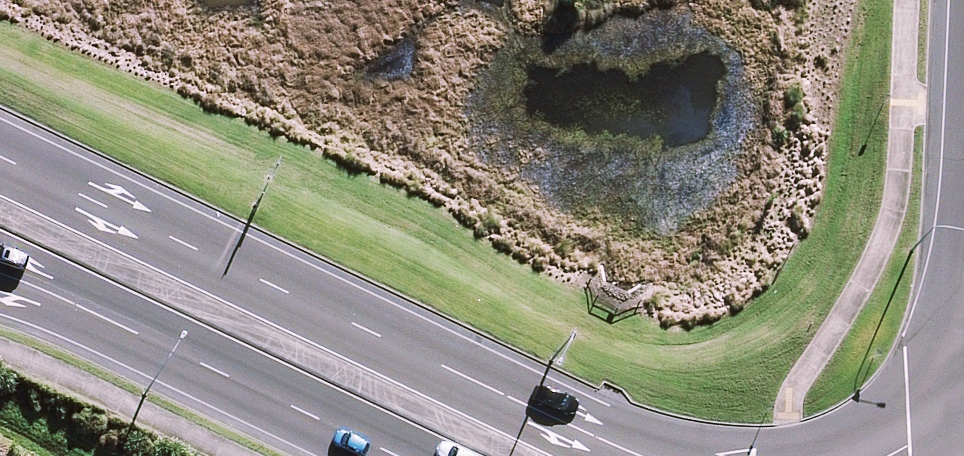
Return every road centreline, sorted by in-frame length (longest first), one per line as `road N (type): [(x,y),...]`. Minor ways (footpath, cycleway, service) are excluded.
road 1 (secondary): [(0,158),(640,455)]
road 2 (secondary): [(397,455),(0,272)]

